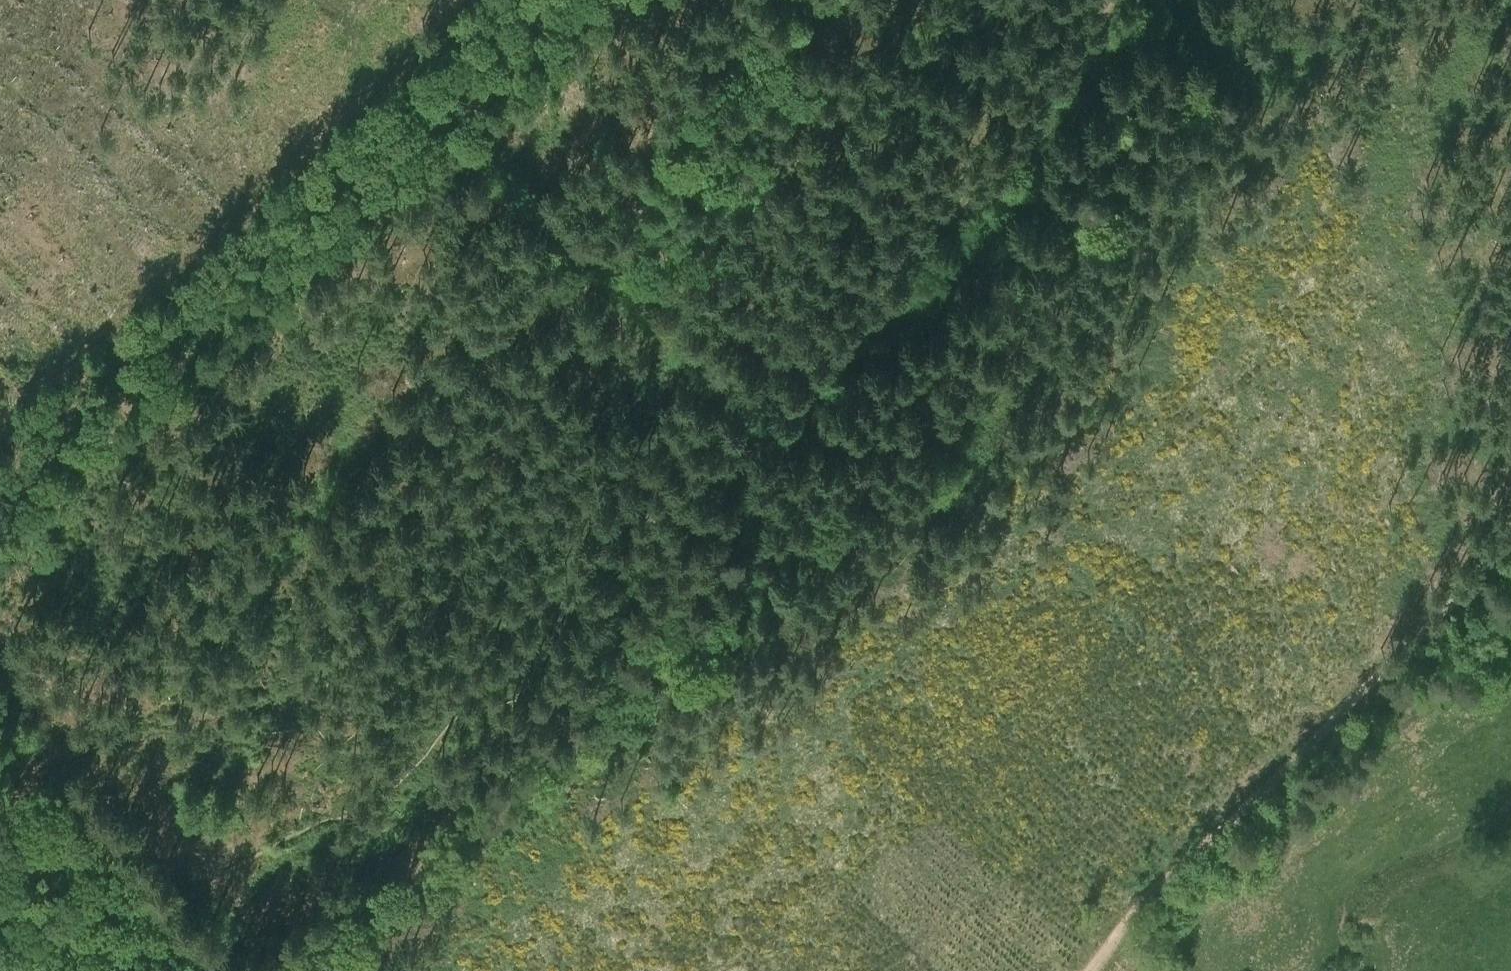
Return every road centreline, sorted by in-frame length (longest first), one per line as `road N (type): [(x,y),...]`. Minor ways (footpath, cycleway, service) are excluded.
road 1 (track): [(1510,531),(1324,735),(1143,902),(1094,970)]
road 2 (track): [(0,422),(143,293)]

